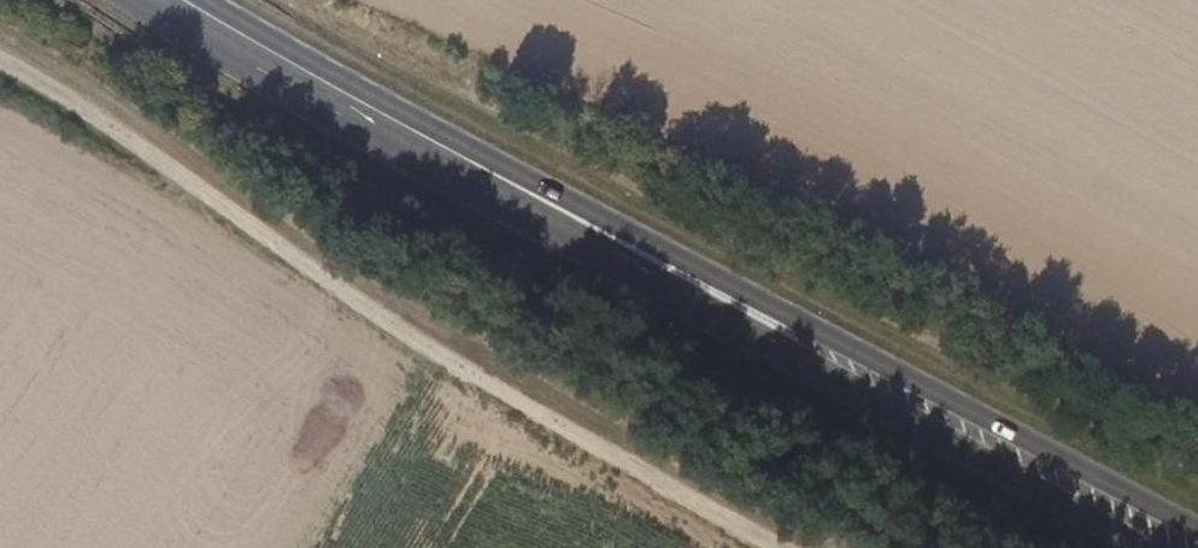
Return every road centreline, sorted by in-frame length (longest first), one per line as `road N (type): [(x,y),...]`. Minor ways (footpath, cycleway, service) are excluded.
road 1 (primary): [(165,0),(293,78),(1190,547)]
road 2 (track): [(0,74),(438,361),(753,547)]

